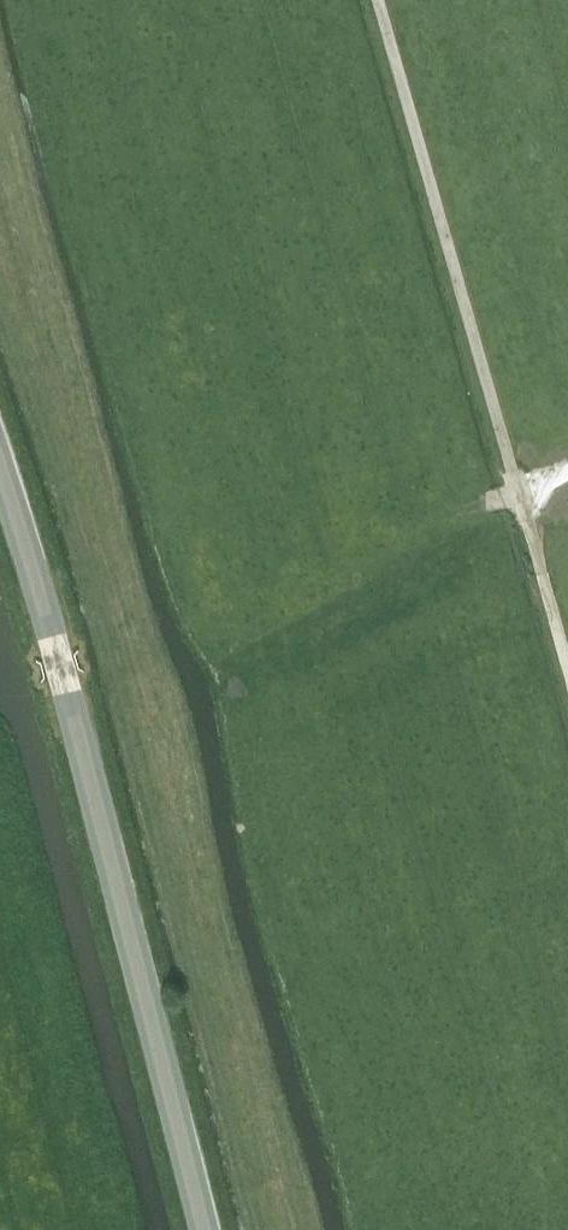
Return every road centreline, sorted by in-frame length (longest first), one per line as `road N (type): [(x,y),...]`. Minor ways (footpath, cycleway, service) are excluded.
road 1 (tertiary): [(207,1229),(147,987),(0,475)]
road 2 (track): [(379,0),(516,494)]
road 3 (track): [(567,681),(516,494)]

